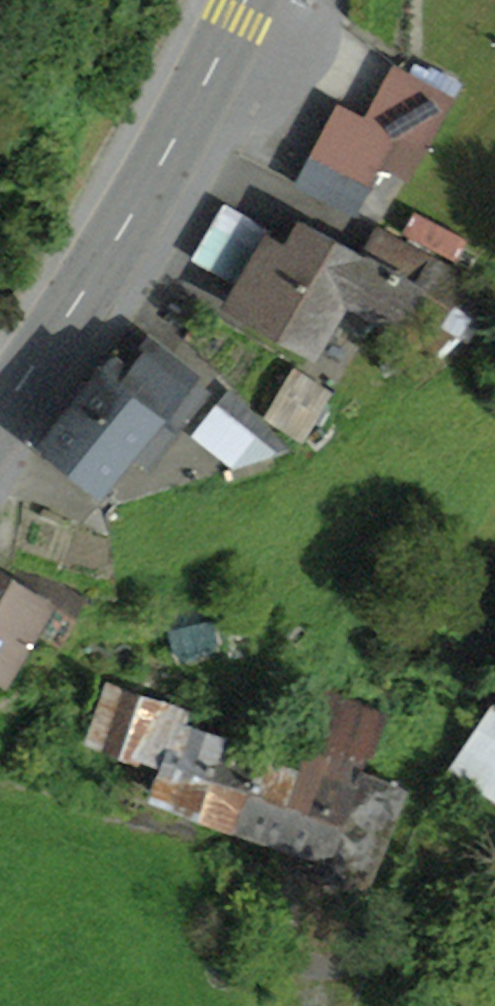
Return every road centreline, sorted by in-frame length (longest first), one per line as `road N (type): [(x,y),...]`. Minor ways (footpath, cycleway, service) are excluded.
road 1 (primary): [(208,78),(106,254),(0,412)]
road 2 (residential): [(327,0),(276,74),(208,78)]

